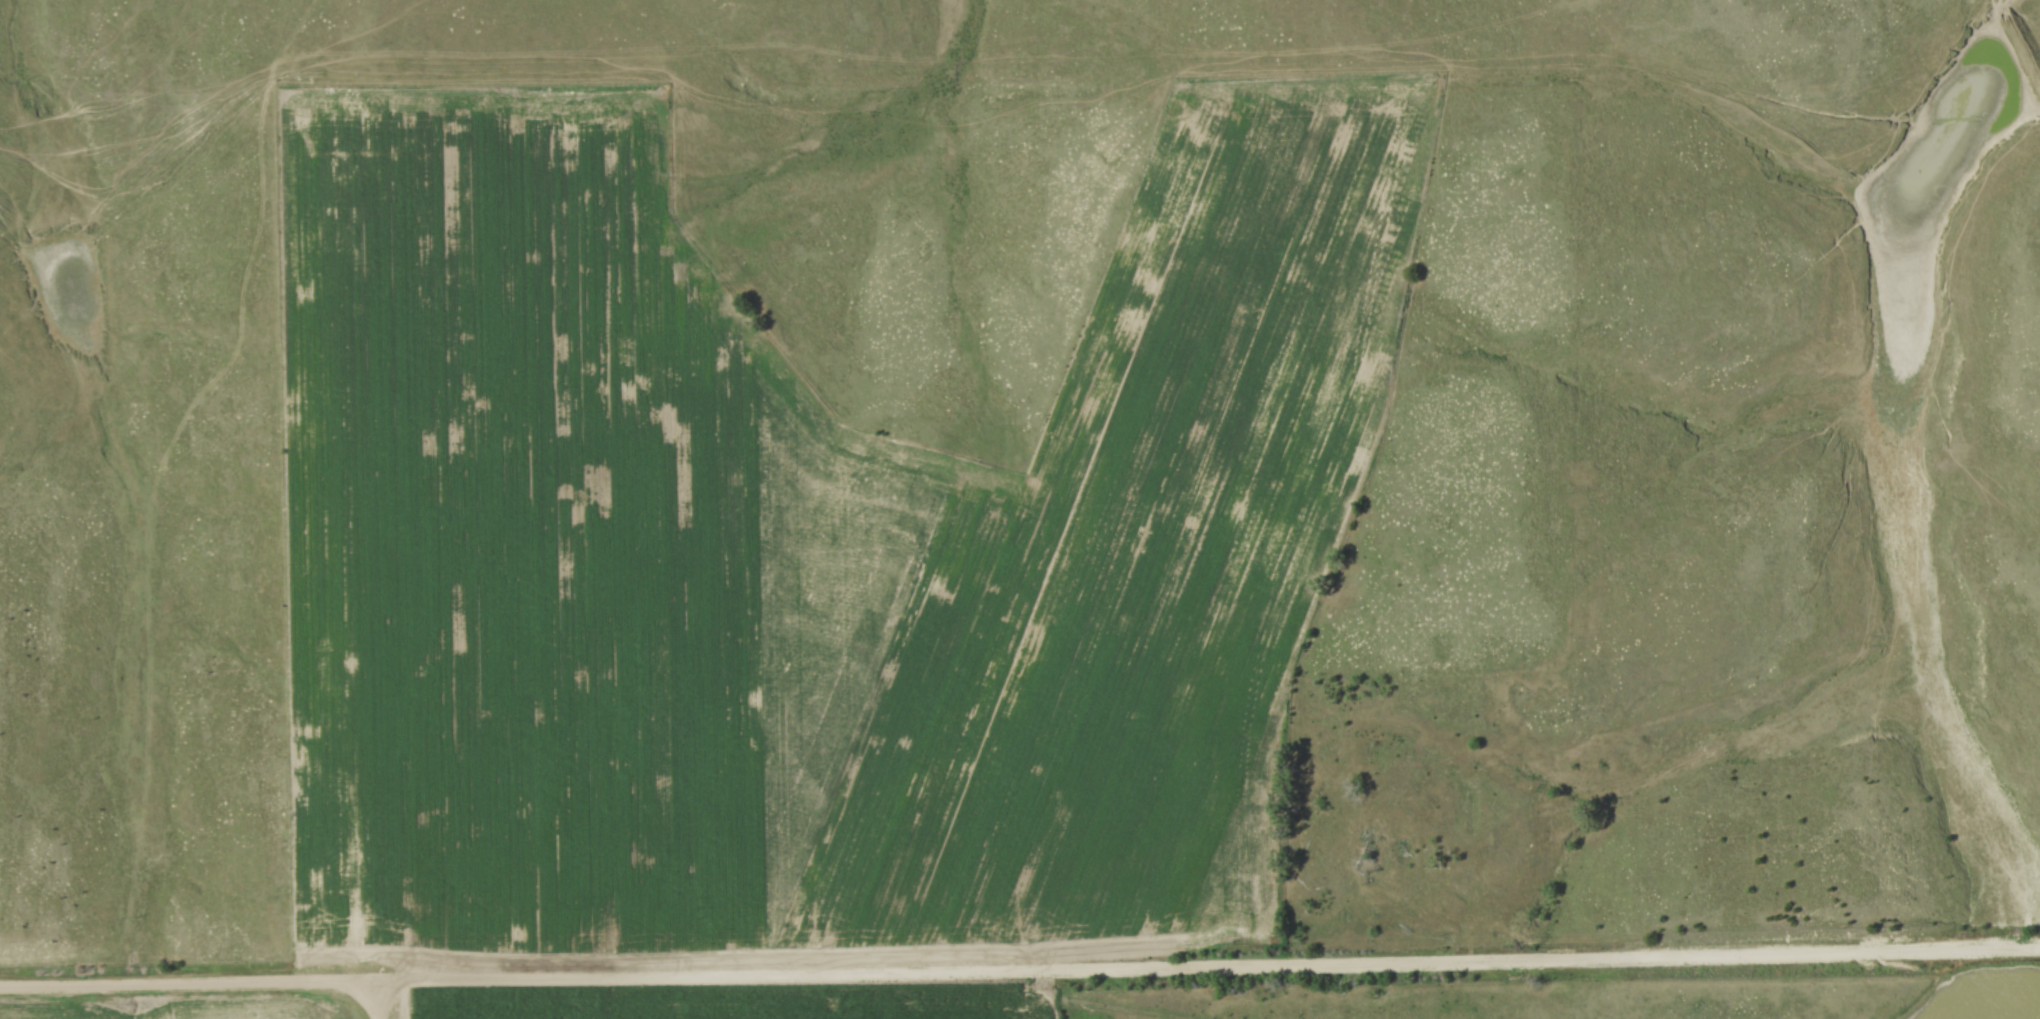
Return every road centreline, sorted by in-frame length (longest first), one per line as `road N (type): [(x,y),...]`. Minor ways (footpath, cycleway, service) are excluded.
road 1 (residential): [(2039,946),(1145,971),(0,985)]

